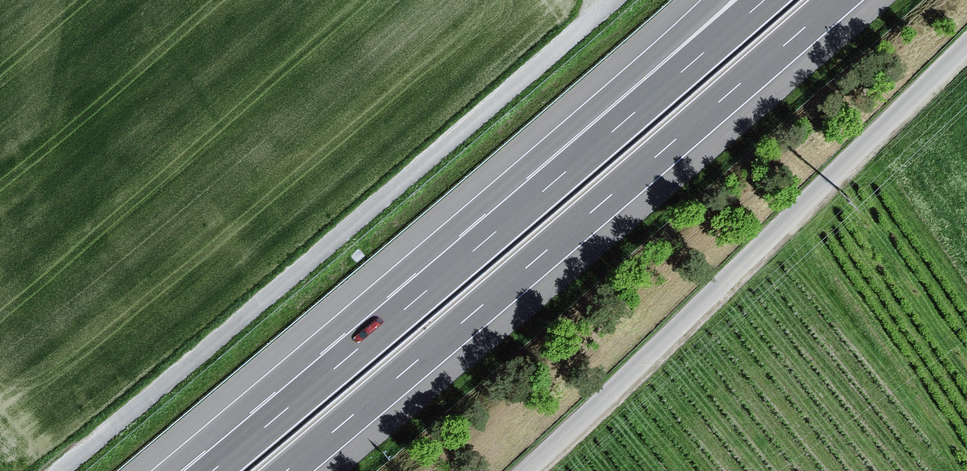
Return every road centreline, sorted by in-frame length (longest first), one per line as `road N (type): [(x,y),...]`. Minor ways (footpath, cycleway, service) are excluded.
road 1 (unclassified): [(59,470),(616,0)]
road 2 (motorway): [(287,470),(837,0)]
road 3 (unclassified): [(966,46),(525,470)]
road 4 (motorway): [(554,181),(212,470)]
road 5 (motorway): [(763,0),(554,181)]
road 6 (motorway): [(719,0),(554,181)]

